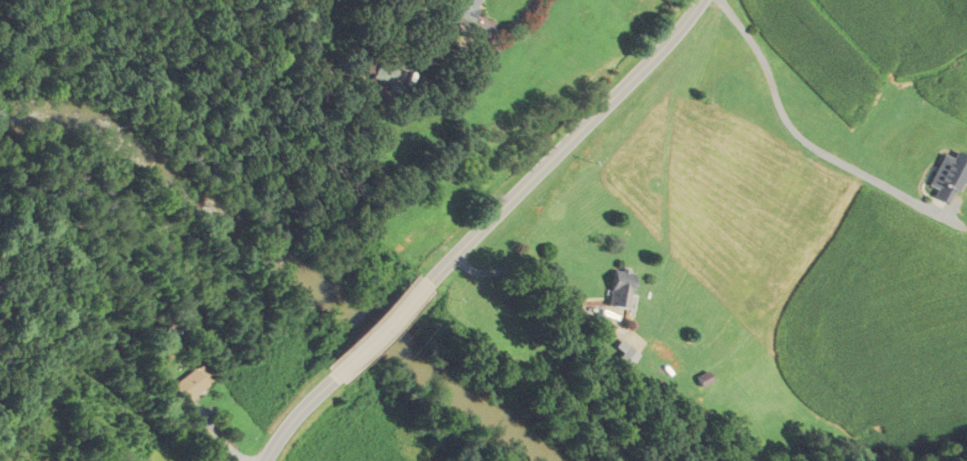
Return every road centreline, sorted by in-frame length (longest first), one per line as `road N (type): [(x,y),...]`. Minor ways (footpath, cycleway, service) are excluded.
road 1 (tertiary): [(427,282),(660,53),(702,0)]
road 2 (tertiary): [(331,384),(427,282)]

